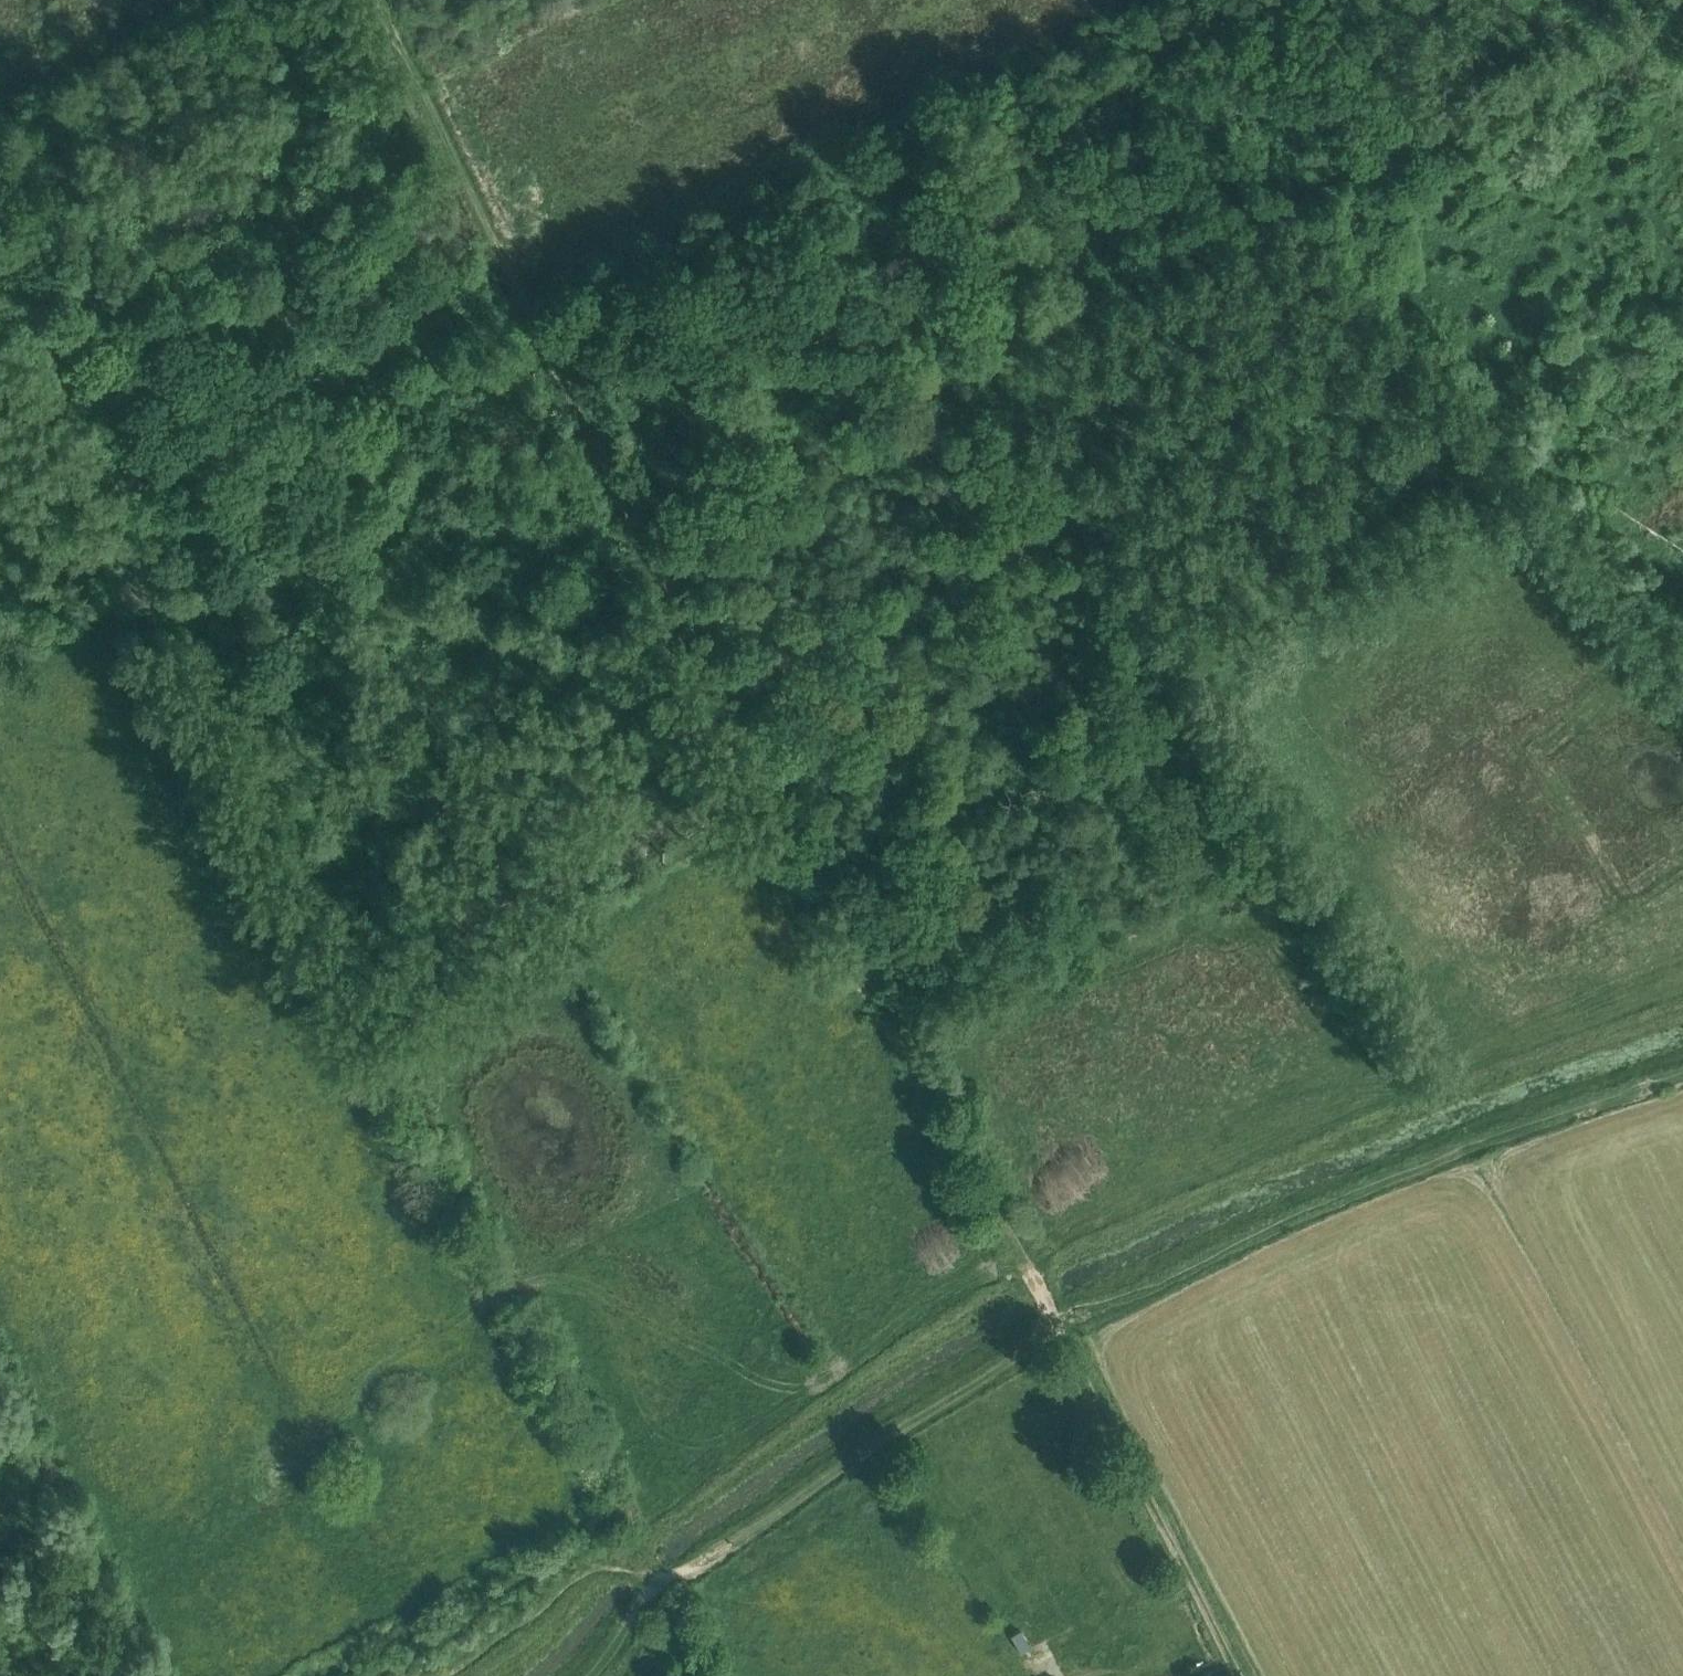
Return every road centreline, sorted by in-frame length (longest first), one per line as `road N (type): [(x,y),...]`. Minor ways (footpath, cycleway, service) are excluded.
road 1 (track): [(1682,1072),(1378,1181),(1063,1325)]
road 2 (track): [(592,1675),(659,1594),(1063,1325)]

